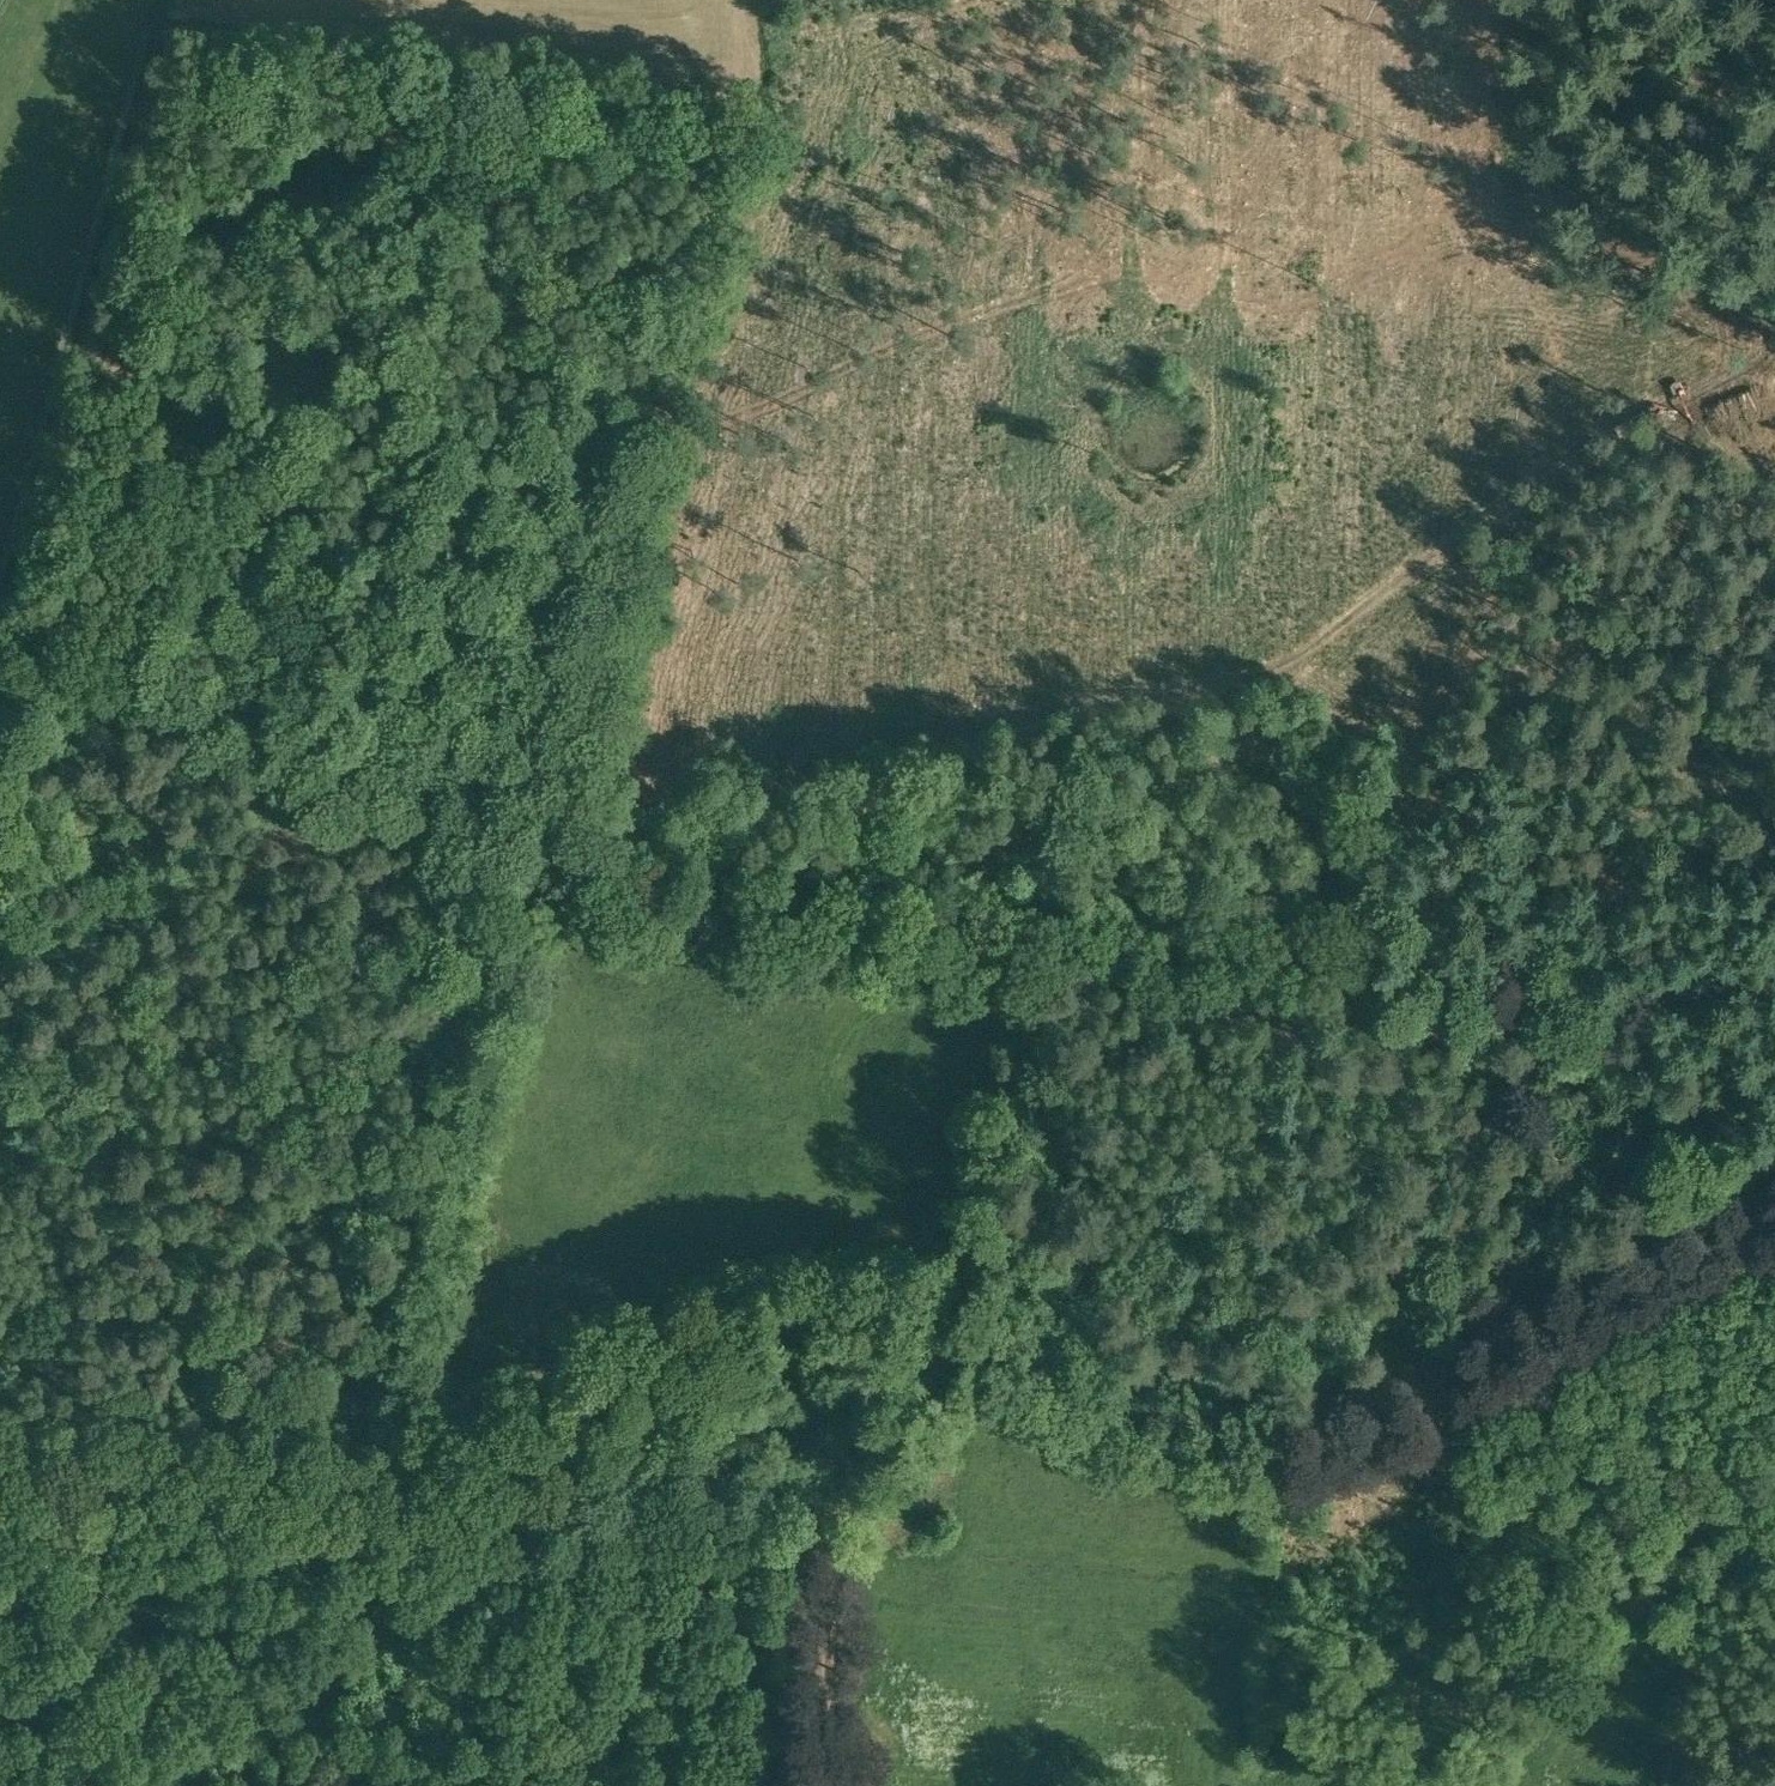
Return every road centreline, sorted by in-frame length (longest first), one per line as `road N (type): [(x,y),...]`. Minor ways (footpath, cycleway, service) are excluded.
road 1 (track): [(0,1458),(303,1484),(421,1479),(757,1329),(866,1329),(1132,1445),(1283,1447),(1420,1412),(1624,1304),(1774,1243)]
road 2 (track): [(816,1785),(818,1569),(840,1498),(951,1369)]

